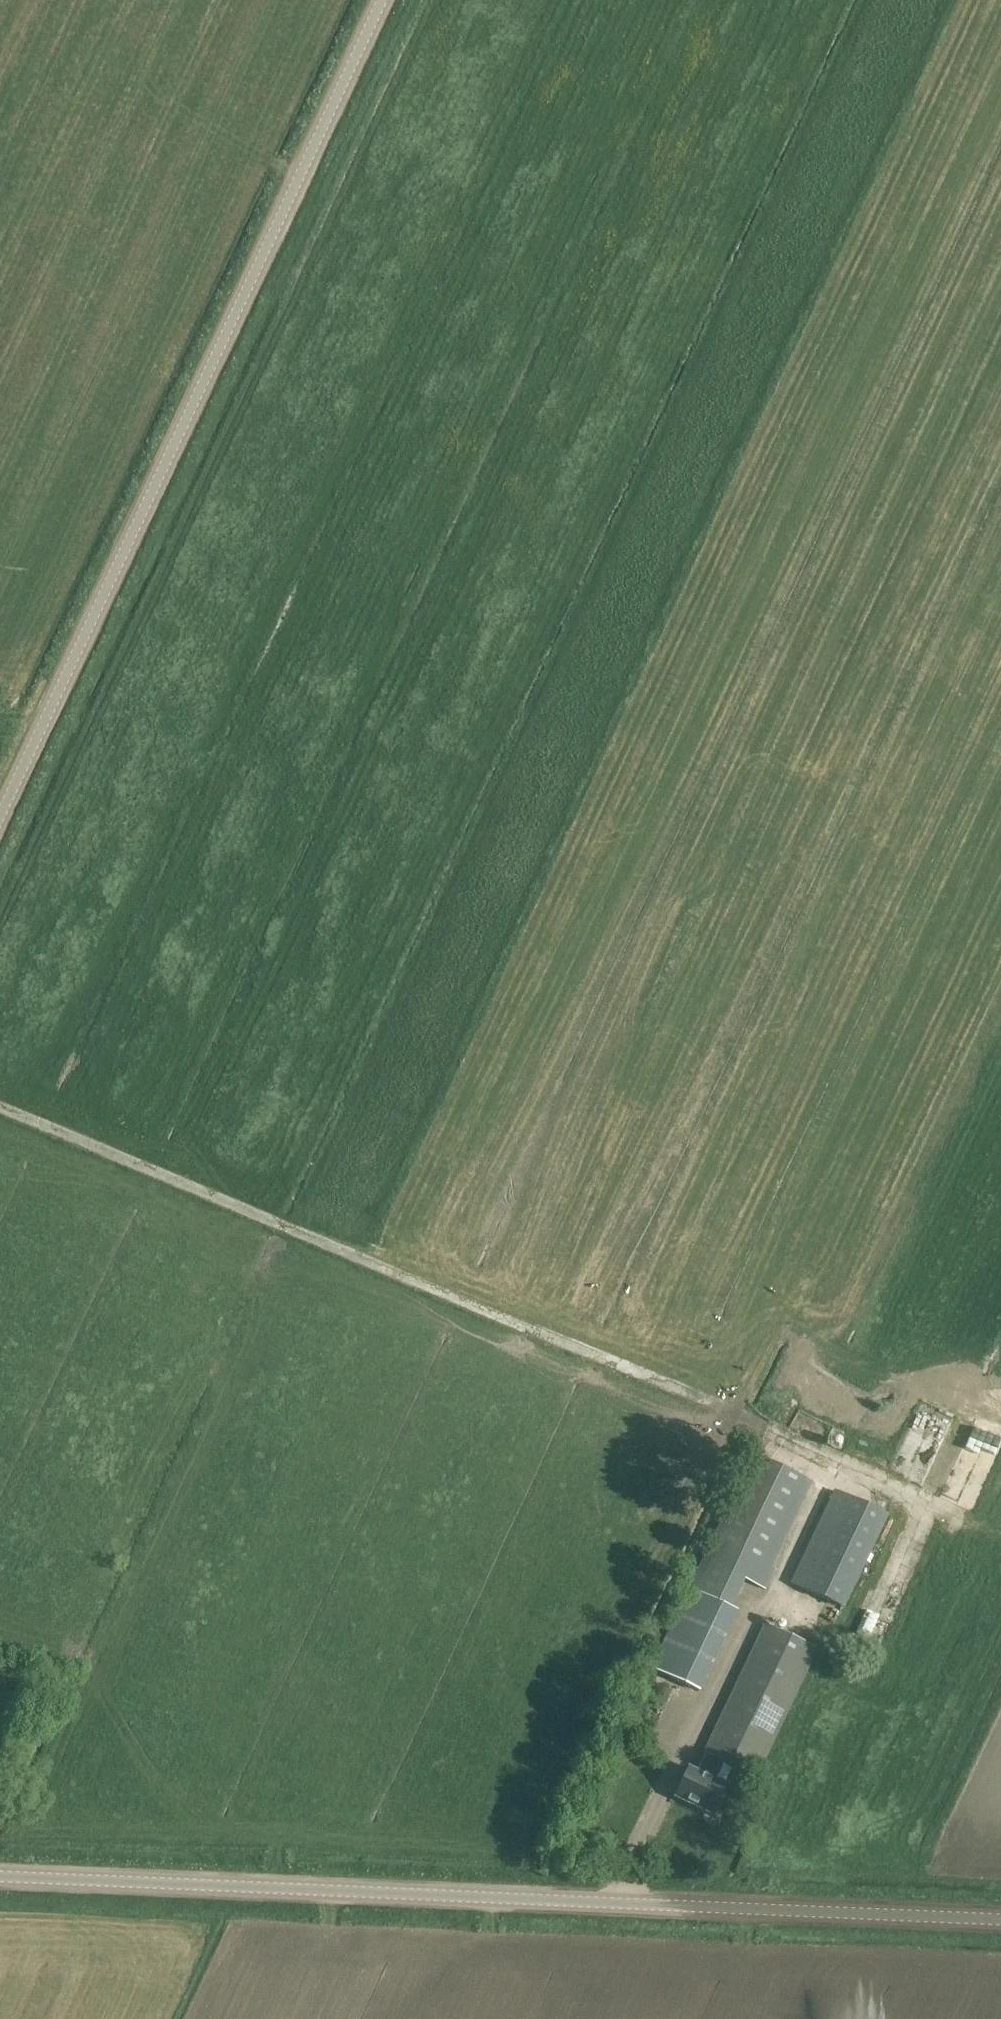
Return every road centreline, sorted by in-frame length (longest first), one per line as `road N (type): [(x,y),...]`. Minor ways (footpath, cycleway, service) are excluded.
road 1 (tertiary): [(1000,1920),(0,1876)]
road 2 (tertiary): [(0,815),(383,0)]

